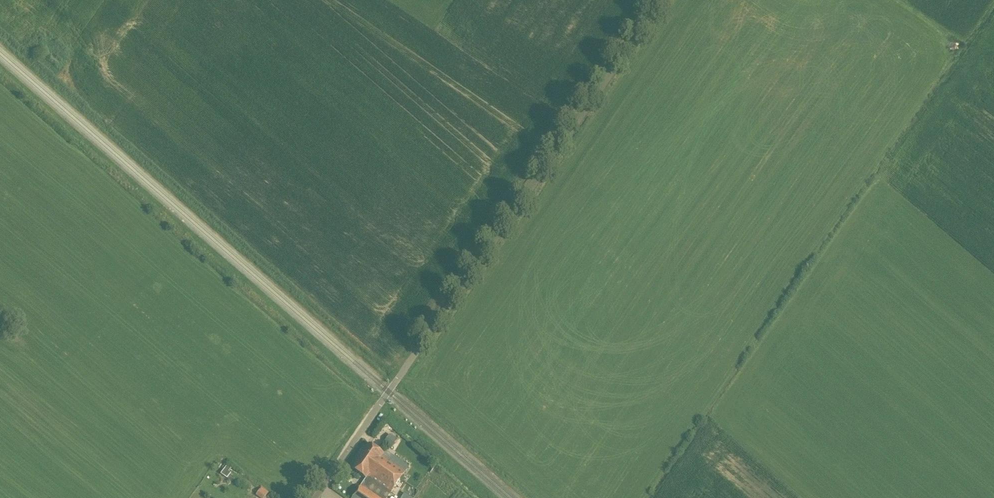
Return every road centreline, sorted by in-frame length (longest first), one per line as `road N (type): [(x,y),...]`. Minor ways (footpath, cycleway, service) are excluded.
road 1 (unclassified): [(315,497),(664,0)]

